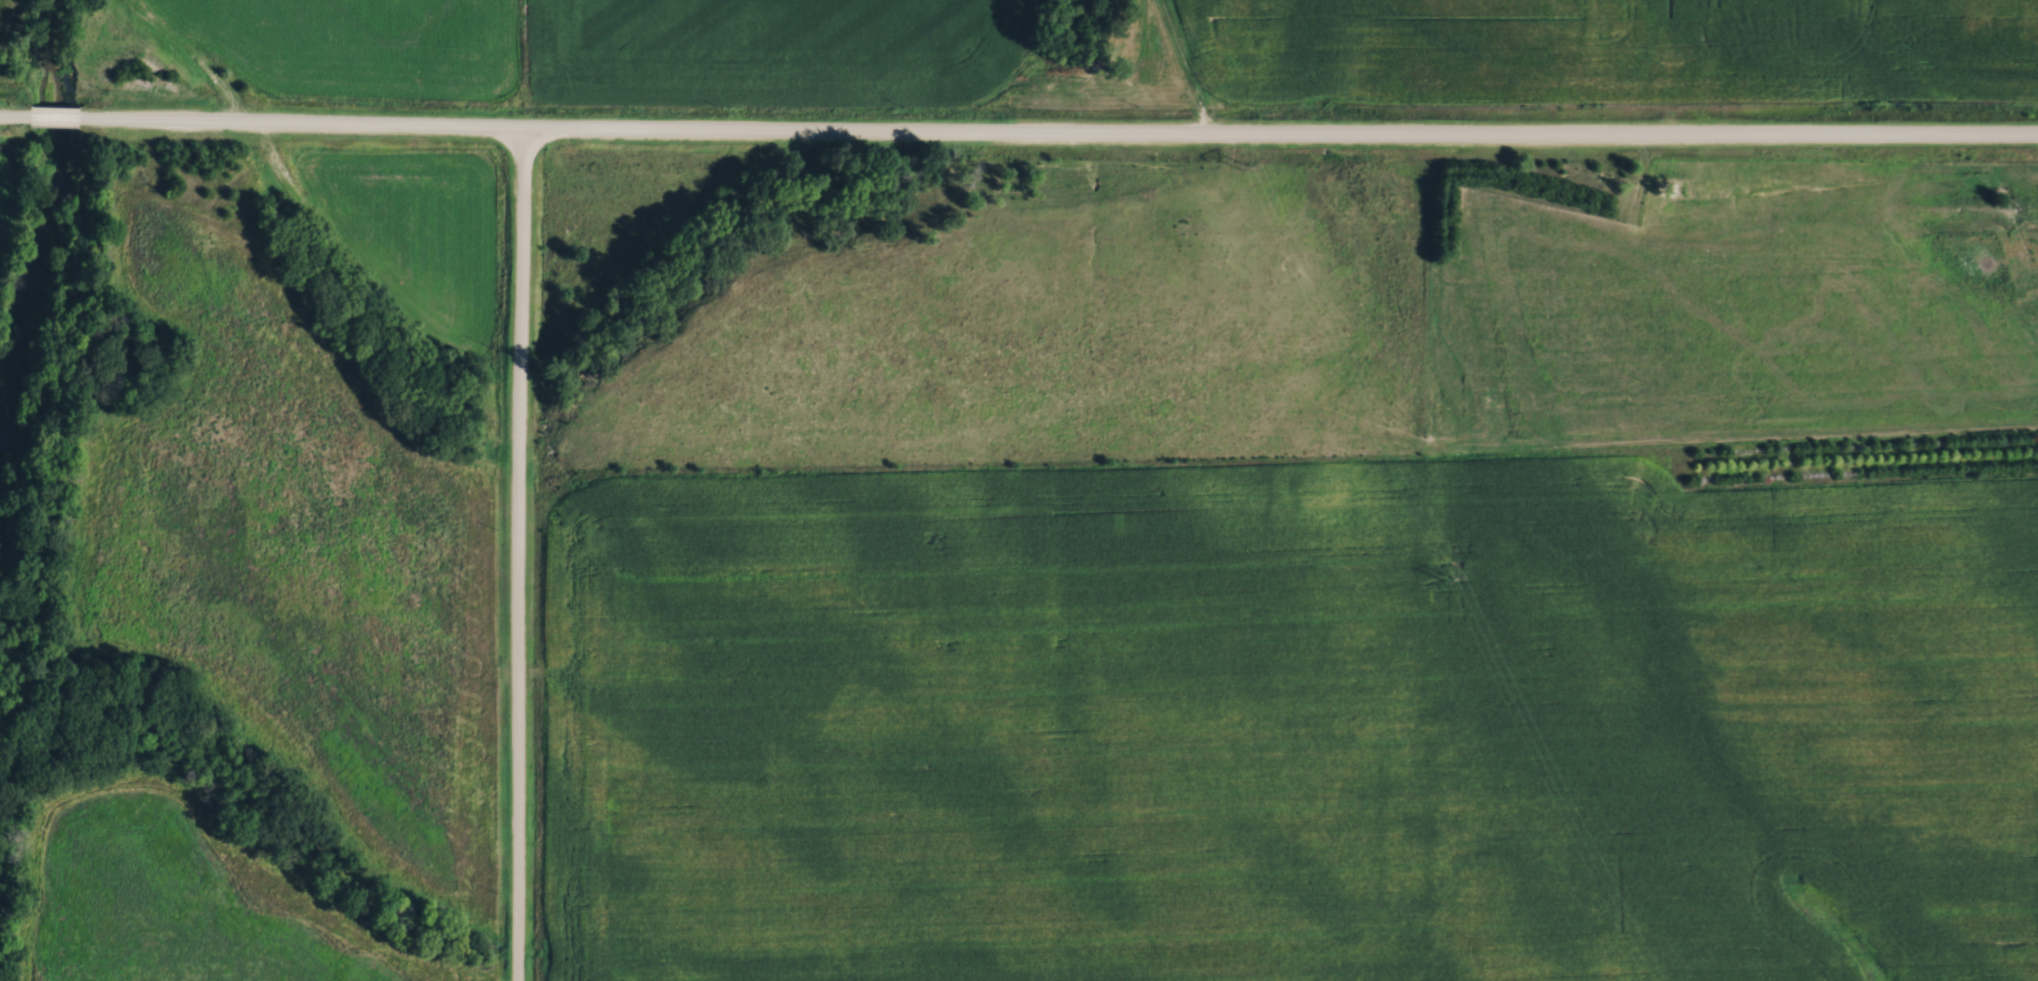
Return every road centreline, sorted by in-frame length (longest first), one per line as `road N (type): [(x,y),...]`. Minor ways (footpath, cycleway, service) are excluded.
road 1 (tertiary): [(0,119),(941,136),(2037,136)]
road 2 (residential): [(519,980),(524,131)]

